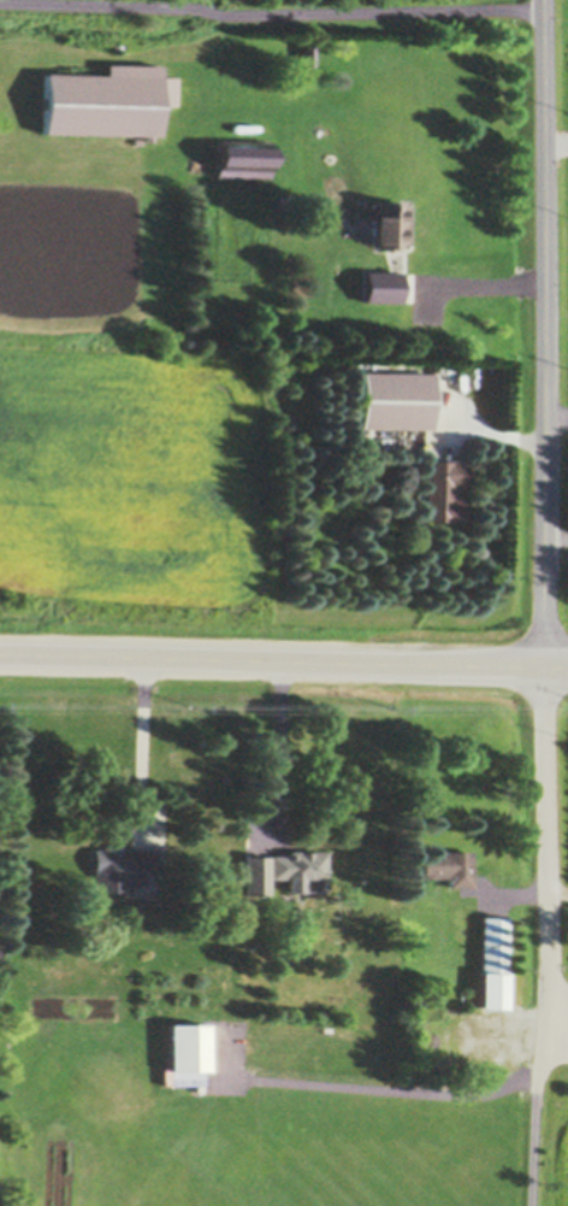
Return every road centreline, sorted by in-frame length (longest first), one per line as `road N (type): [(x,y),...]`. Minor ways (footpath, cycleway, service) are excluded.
road 1 (residential): [(544,0),(550,880),(555,992),(567,1022)]
road 2 (primary): [(0,654),(567,666)]

